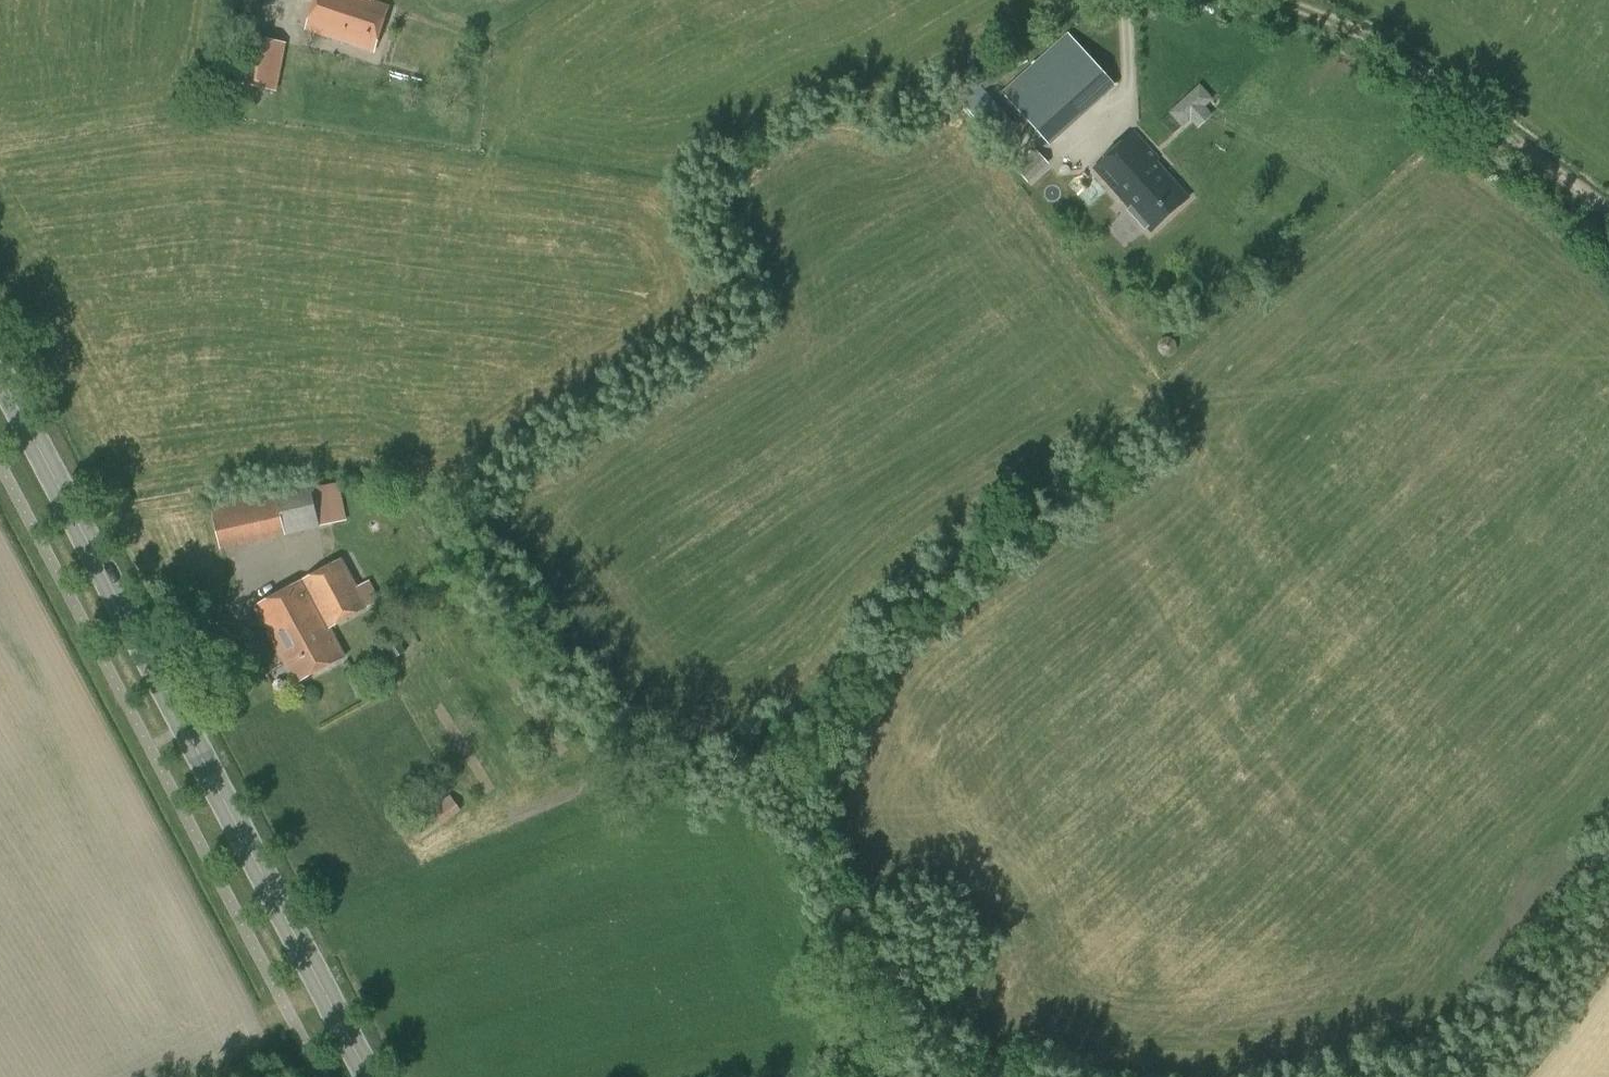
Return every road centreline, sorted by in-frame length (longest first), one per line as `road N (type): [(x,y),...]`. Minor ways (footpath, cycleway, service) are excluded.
road 1 (secondary): [(370,1076),(0,371)]

